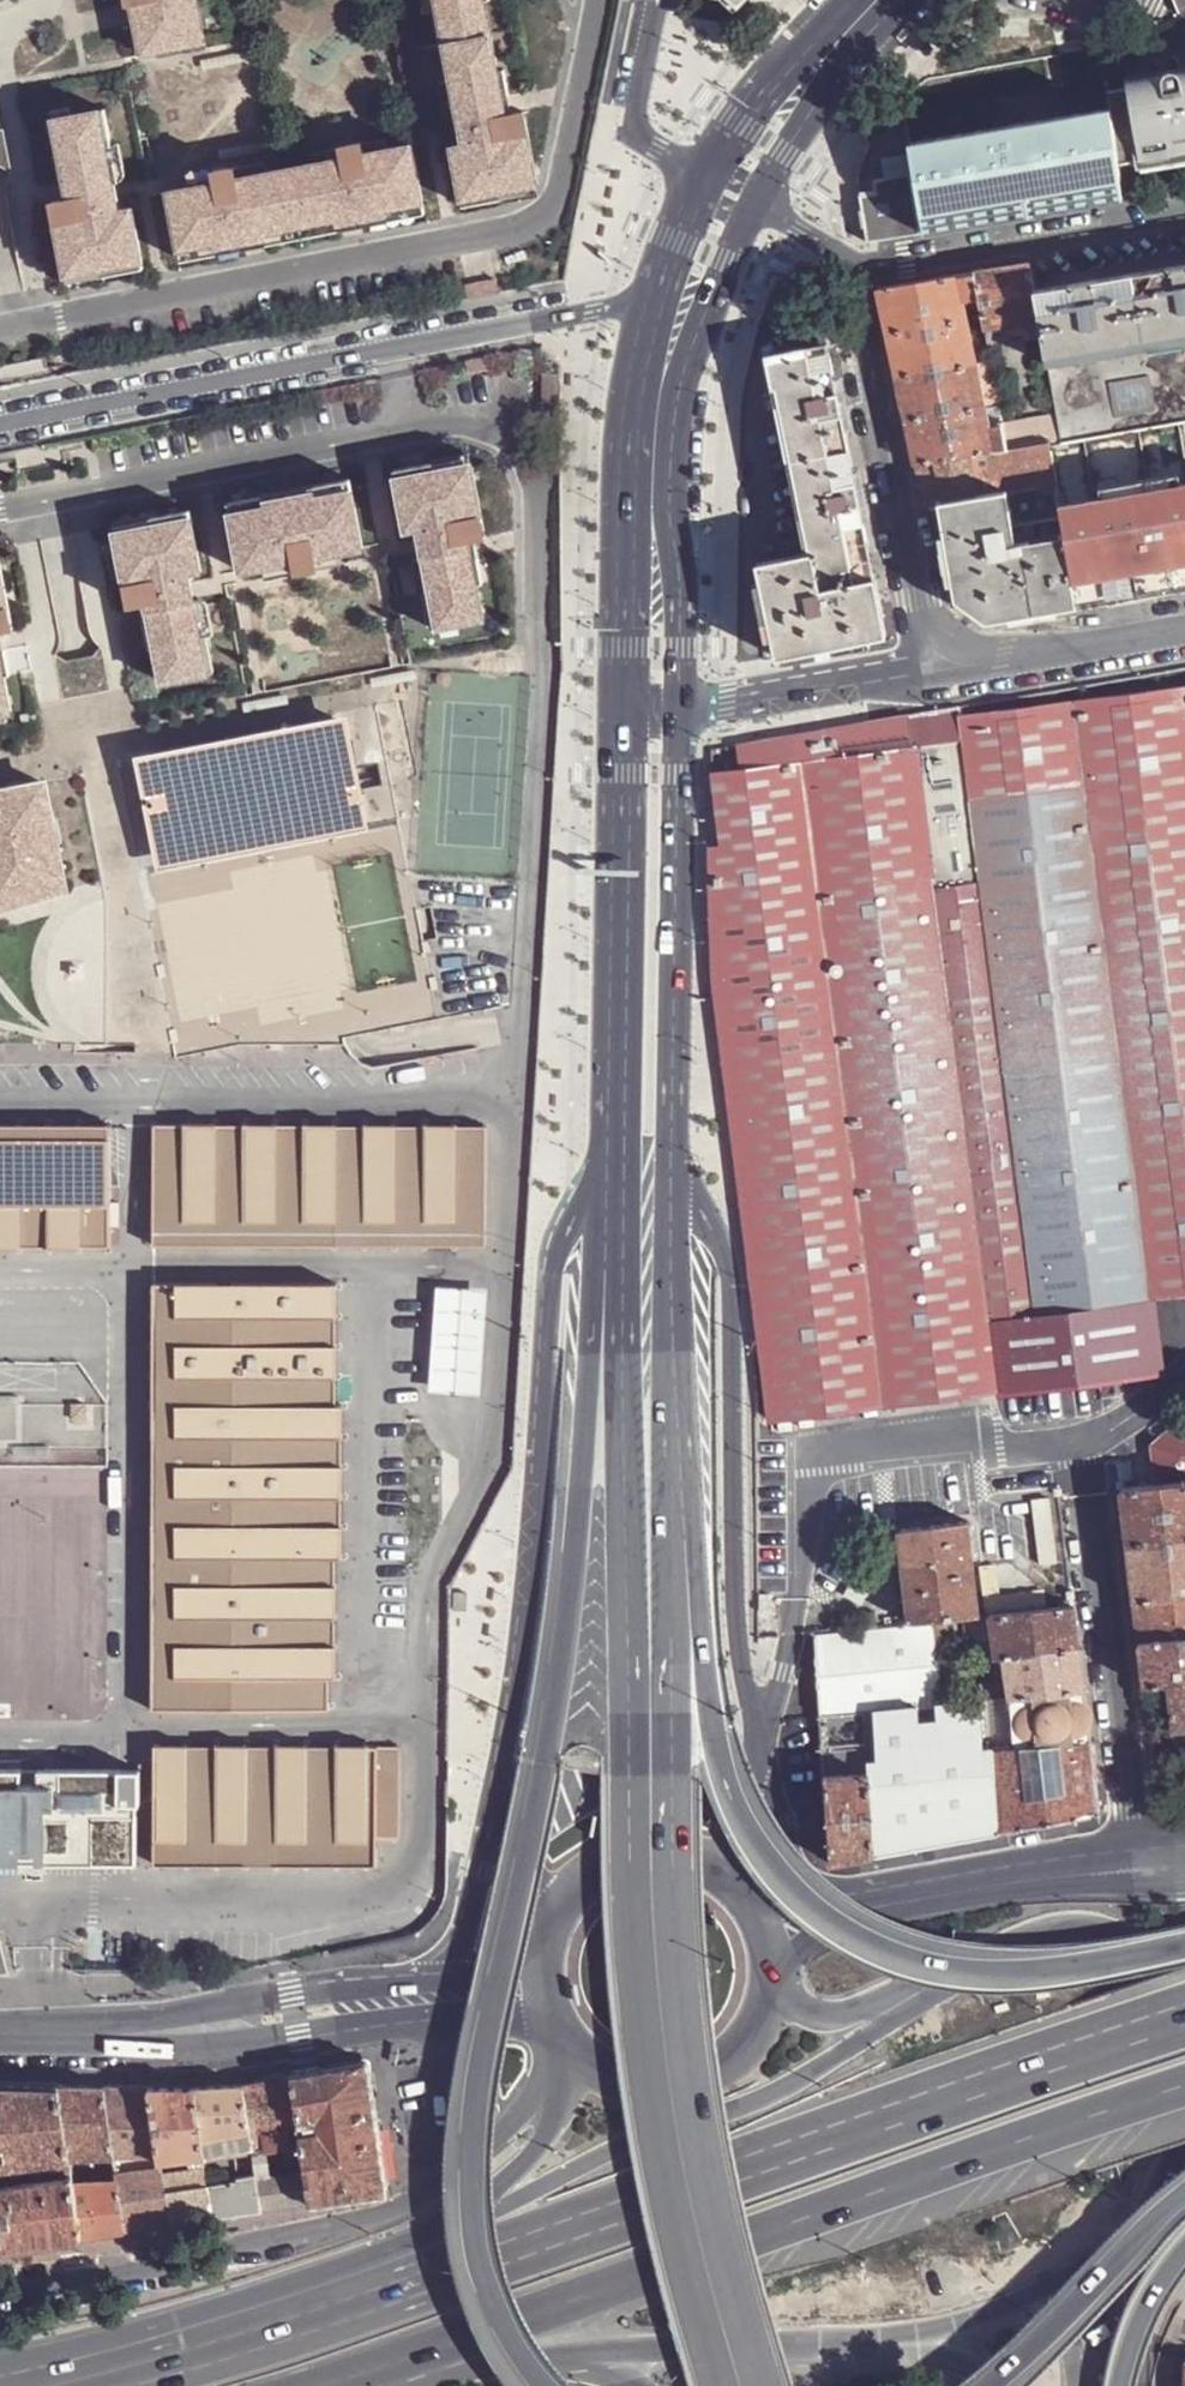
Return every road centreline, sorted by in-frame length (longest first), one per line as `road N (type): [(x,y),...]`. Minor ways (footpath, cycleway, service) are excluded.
road 1 (motorway): [(617,1155),(595,1237),(566,1637),(468,2135),(467,2219),(488,2299),(524,2373),(538,2385)]
road 2 (secondary): [(617,1155),(637,1974),(655,2120),(722,2385)]
road 3 (motorway): [(1184,2015),(203,2358)]
road 4 (secondary): [(766,2385),(696,2098),(680,1971),(676,1493)]
road 5 (motorway): [(360,2374),(1184,2089)]
road 6 (motorway): [(1184,1946),(1087,1969),(997,1976),(911,1963),(844,1932),(787,1889),(730,1795),(712,1733),(696,1568),(676,1493)]
road 7 (residential): [(653,301),(0,423)]
road 8 (residential): [(561,2032),(537,2094),(517,2120),(470,2165),(417,2199),(345,2230),(202,2265),(0,2297)]
road 9 (secondary): [(617,1155),(558,1248),(536,1557),(511,1756)]
road 10 (secondary): [(761,1742),(735,1615),(732,1300),(720,1237),(671,1190)]
road 11 (trunk): [(925,1997),(838,2061),(754,2104),(419,2242)]
road 12 (secondary): [(671,1190),(679,711)]
road 13 (secondary): [(624,685),(617,1155)]
road 14 (tertiary): [(114,2039),(178,2043),(384,2023),(555,2021)]
road 15 (tertiary): [(935,672),(838,268)]
road 16 (trunk): [(419,2242),(197,2323),(42,2361)]
road 17 (residential): [(838,268),(1184,213)]
road 18 (tertiary): [(440,1978),(305,1995),(114,2039)]
road 19 (primary): [(1184,2037),(1181,2007),(1158,1968),(1107,1937),(1028,1944),(925,1997)]
road 20 (tertiary): [(877,1898),(1016,1875),(1184,1864)]
road 21 (secondary): [(676,1493),(671,1190)]
road 22 (primary): [(576,2356),(867,2340)]
road 23 (motorway): [(992,2385),(1184,2196)]
road 24 (trunk): [(571,2045),(560,2114),(521,2170),(419,2242)]
road 25 (tertiary): [(679,711),(935,672)]
road 26 (secondary): [(571,2045),(613,2074),(690,2079),(752,2035),(772,1988)]
road 27 (tertiary): [(935,672),(1184,628)]
road 28 (tertiary): [(511,1756),(474,1914),(440,1978)]
road 29 (primary): [(867,2340),(958,2328),(1085,2266)]
road 30 (tertiary): [(877,1898),(828,1896),(810,1885),(776,1817),(761,1742)]
road 31 (trunk): [(360,2374),(576,2356)]
road 32 (residential): [(657,0),(638,134),(706,167)]
road 33 (secondary): [(658,398),(687,360),(755,212)]
road 34 (secondary): [(679,711),(681,648),(653,510)]
road 35 (secondary): [(724,1872),(677,1853),(617,1859),(590,1873),(552,1920)]
road 36 (secondary): [(844,36),(750,104),(706,167)]
road 37 (primary): [(1135,2385),(1139,2291),(1157,2208)]
road 38 (secondary): [(653,510),(625,624),(624,685)]
road 39 (secondary): [(511,1756),(511,1858),(552,1920)]
road 40 (secondary): [(768,188),(844,36)]
road 41 (secondary): [(925,1997),(840,2019),(808,2016),(772,1988)]
road 42 (motorway): [(203,2358),(42,2361)]
road 43 (motorway): [(1118,2385),(1135,2331),(1184,2255)]
road 44 (tertiary): [(877,1898),(819,1918),(746,1891)]
road 45 (secondary): [(724,1872),(745,1831),(761,1742)]
road 46 (secondary): [(867,2340),(935,2354),(989,2385)]
road 47 (tertiary): [(774,1969),(877,1898)]
road 48 (primary): [(1082,2385),(1085,2266)]

